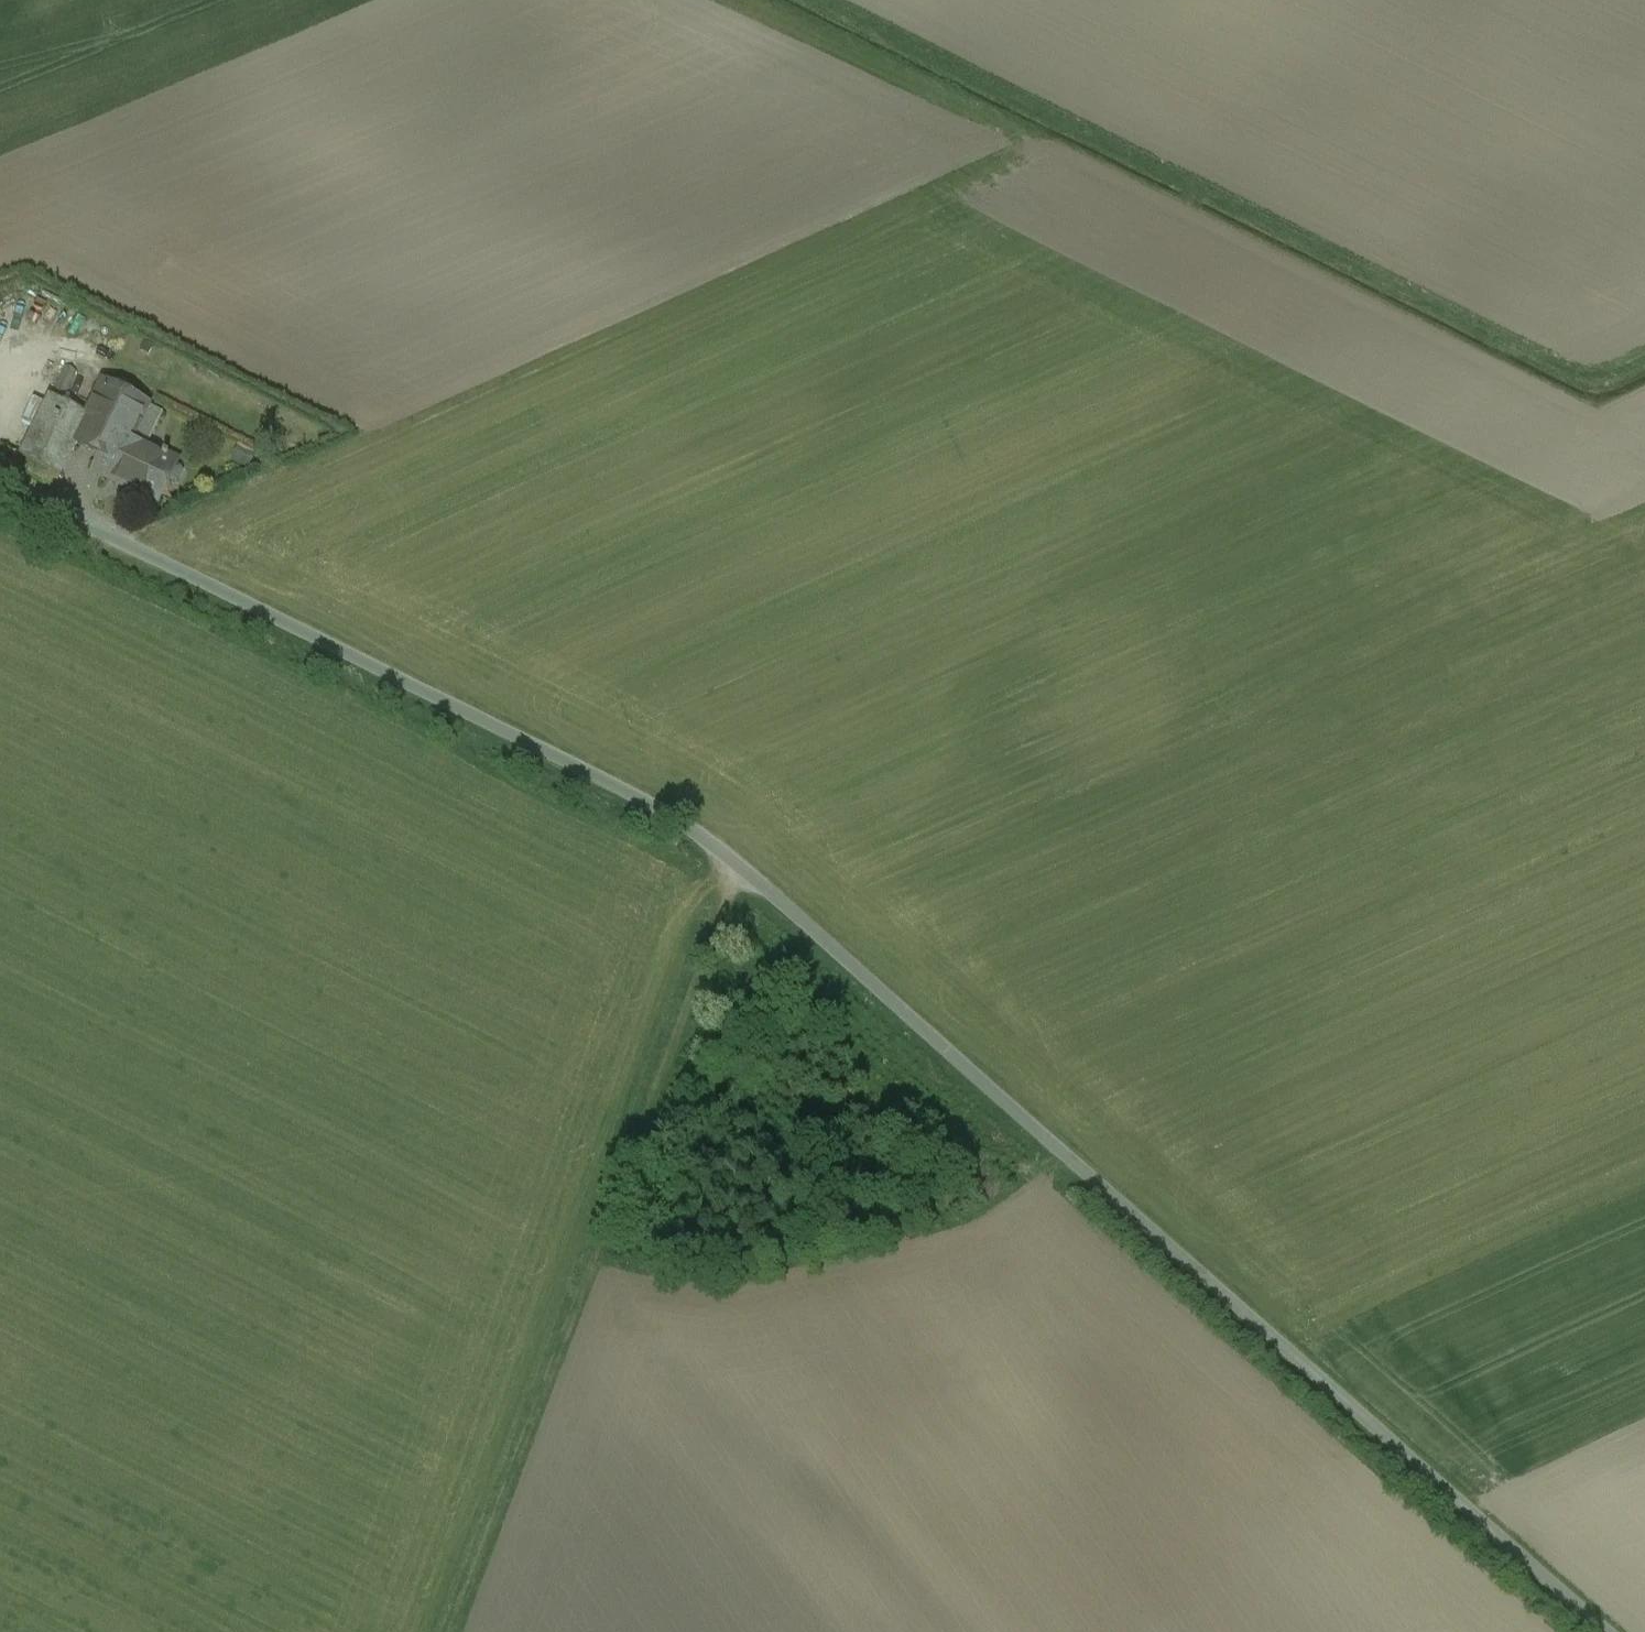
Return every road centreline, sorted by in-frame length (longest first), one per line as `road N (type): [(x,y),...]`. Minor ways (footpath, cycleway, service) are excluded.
road 1 (unclassified): [(1606,1631),(687,824),(0,486)]

